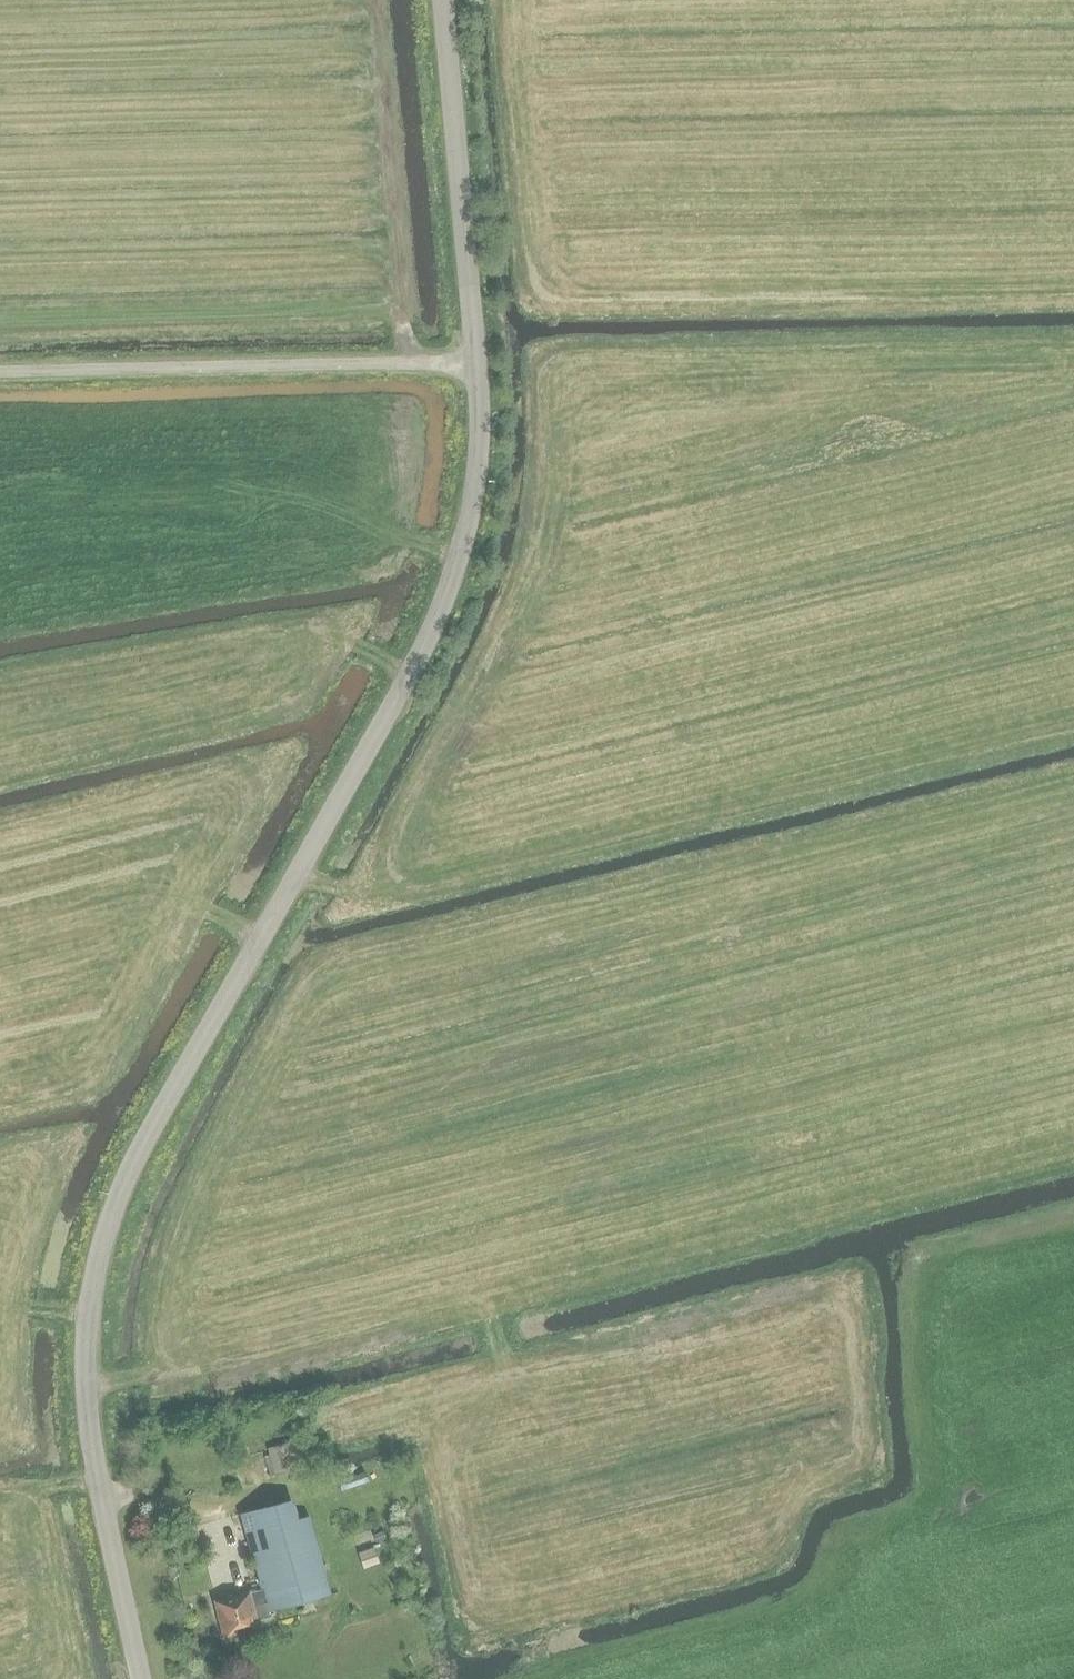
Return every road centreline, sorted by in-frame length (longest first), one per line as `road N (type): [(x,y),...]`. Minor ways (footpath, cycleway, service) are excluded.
road 1 (tertiary): [(142,1678),(87,1415),(92,1293),(138,1153),(396,699),(460,553),(478,462),(480,397),(443,0)]

